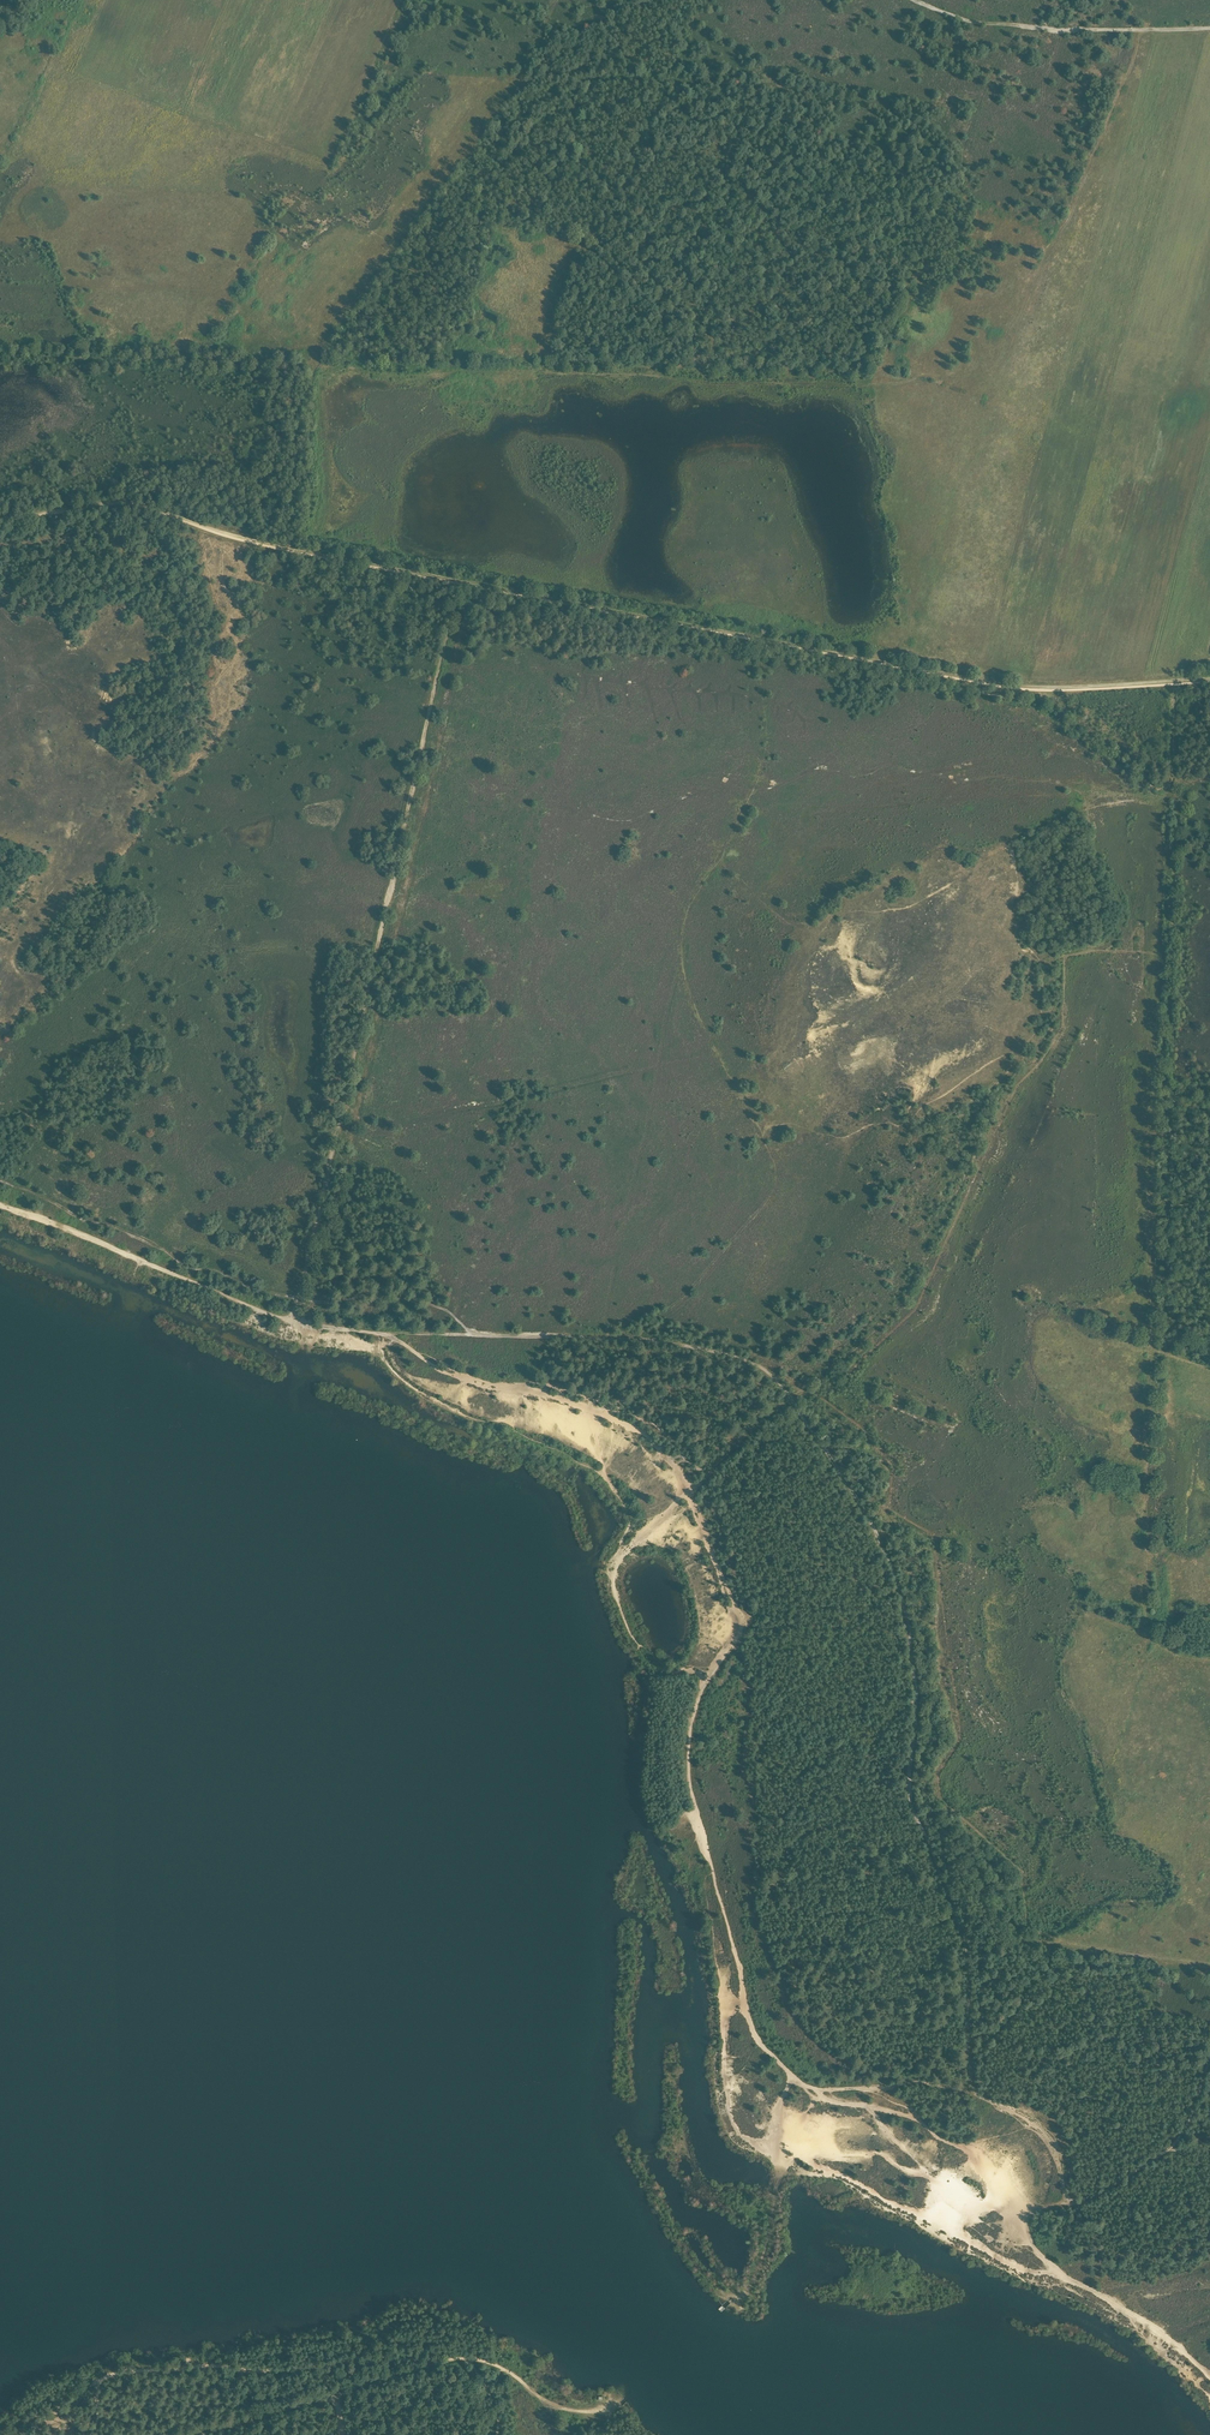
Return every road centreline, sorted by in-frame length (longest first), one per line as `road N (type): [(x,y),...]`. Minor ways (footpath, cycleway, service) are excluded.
road 1 (track): [(293,1322),(462,583)]
road 2 (track): [(1209,678),(1005,685),(464,579)]
road 3 (track): [(1209,1351),(1162,1335),(1175,680)]
road 4 (track): [(464,579),(238,534),(127,502),(0,517)]
road 5 (track): [(0,1205),(293,1322)]
road 6 (track): [(1209,30),(1041,28),(971,21),(914,0)]
road 7 (track): [(690,1488),(794,1400)]

